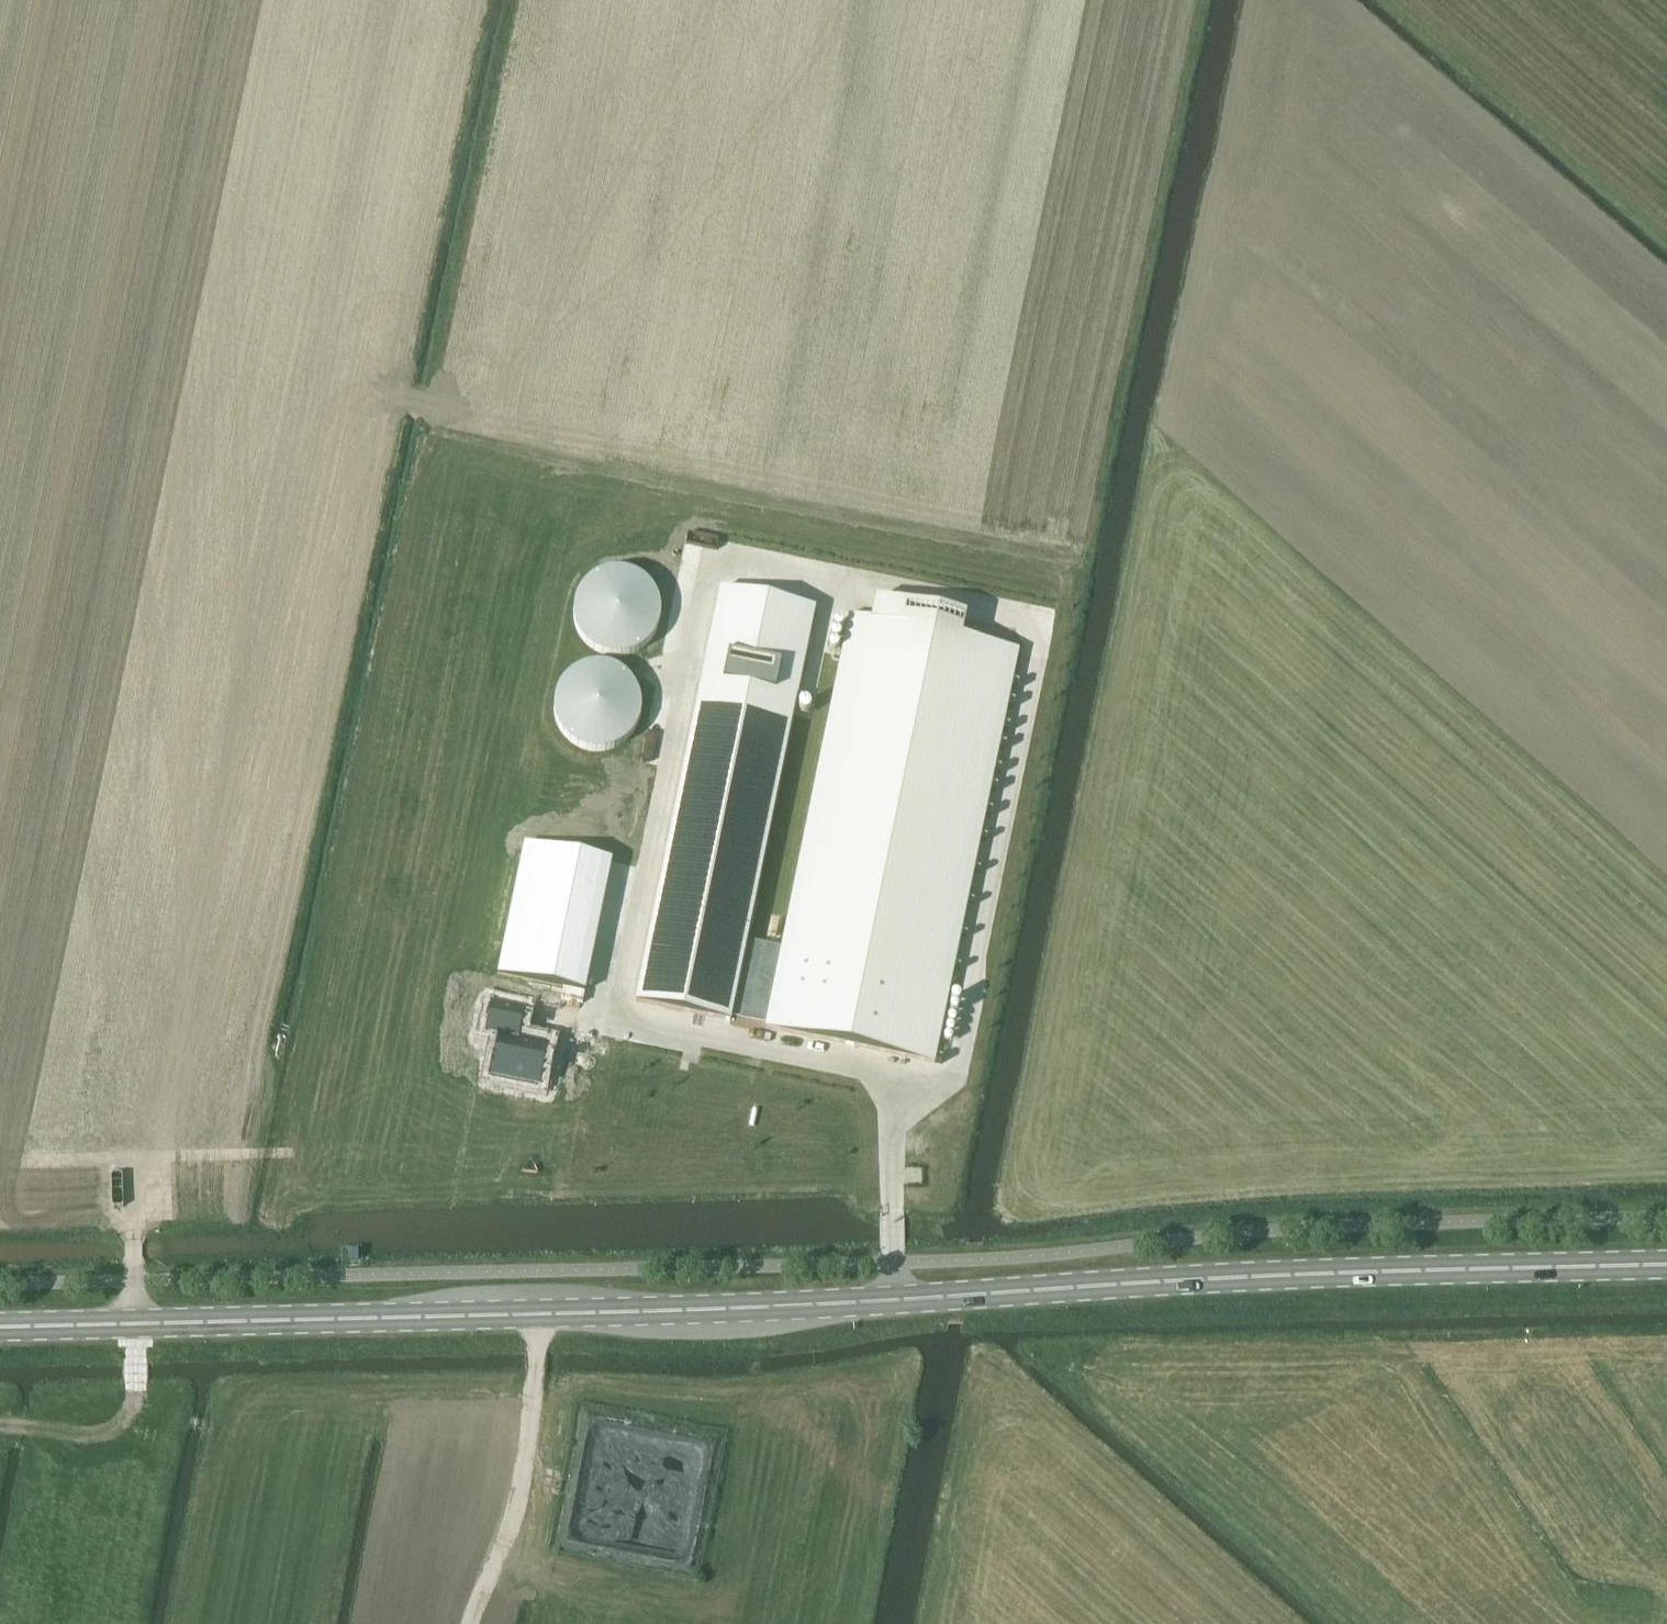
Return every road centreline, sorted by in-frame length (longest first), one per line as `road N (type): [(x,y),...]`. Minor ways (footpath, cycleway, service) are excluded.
road 1 (secondary): [(0,1323),(955,1296),(1286,1274),(1666,1264)]
road 2 (track): [(473,1623),(516,1525),(545,1308)]

